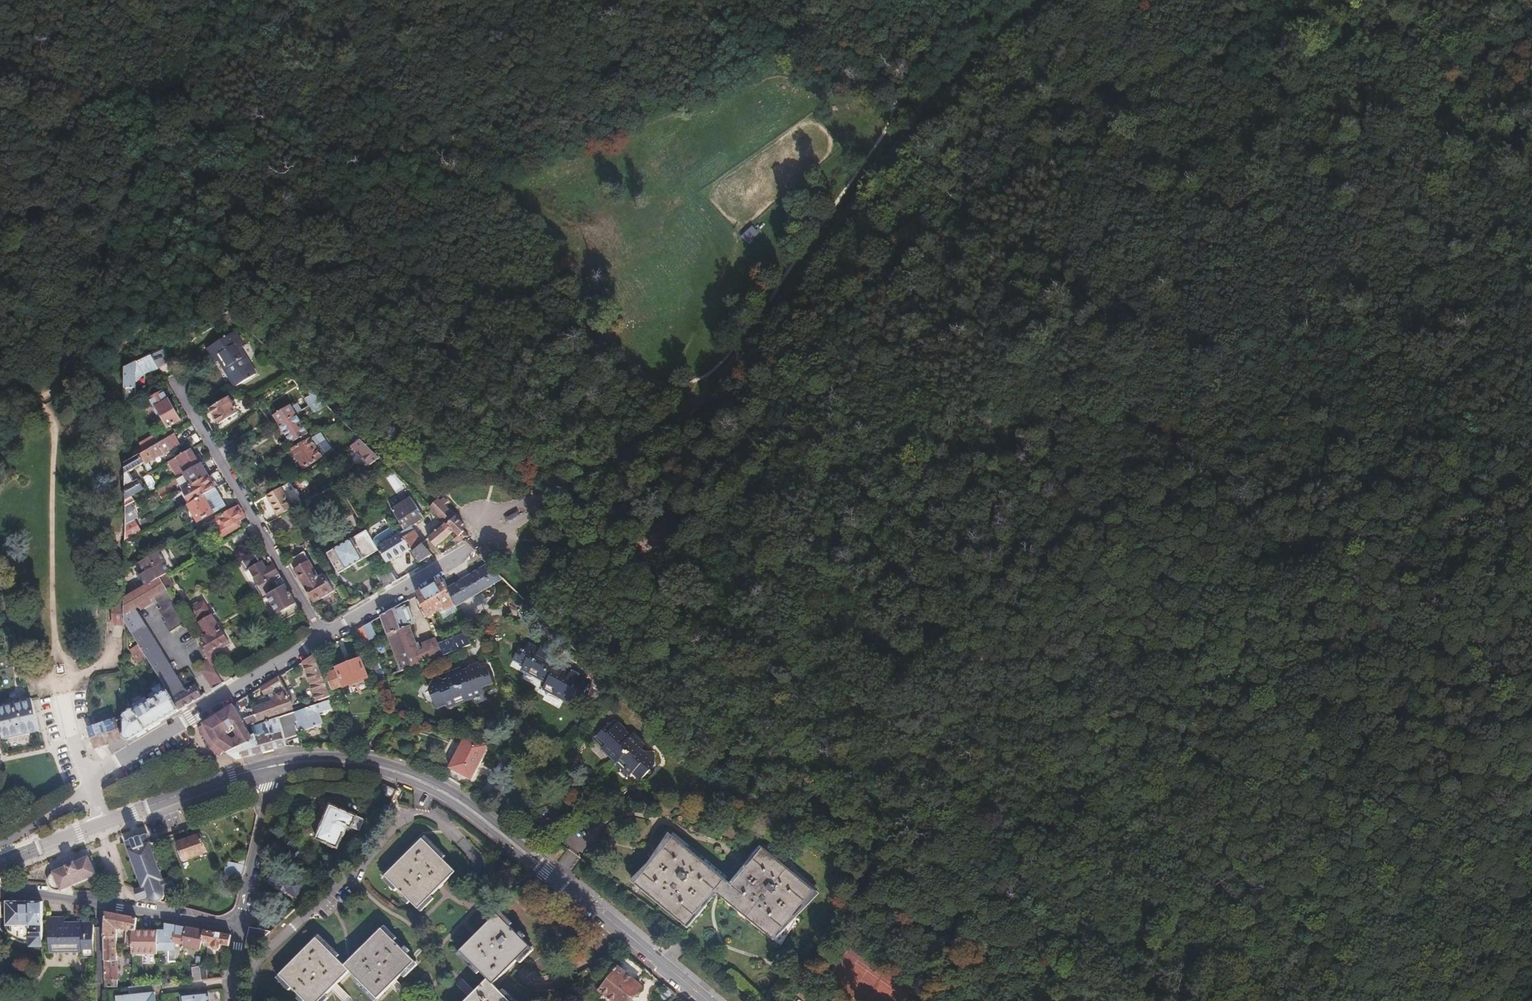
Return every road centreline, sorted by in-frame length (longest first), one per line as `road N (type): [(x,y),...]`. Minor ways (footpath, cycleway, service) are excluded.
road 1 (track): [(1380,1000),(1316,934),(1222,802),(1065,682),(1013,657),(906,651),(867,634),(860,583),(883,531),(916,498),(1001,444),(1009,430)]
road 2 (track): [(0,407),(56,395),(116,355),(191,279),(278,215),(310,197),(387,179),(462,187),(543,227),(569,258),(610,342),(667,388)]
road 3 (unclassified): [(1040,0),(886,163),(711,390),(498,530)]
road 4 (track): [(636,542),(677,634),(734,708),(808,781),(878,832),(1181,1000)]
road 5 (track): [(1531,508),(1246,440),(1077,419),(1009,430)]
road 6 (track): [(56,395),(88,286),(218,0)]
road 7 (track): [(1009,430),(974,430),(828,476),(749,513),(694,549),(636,542)]
road 8 (secondary): [(562,883),(485,814),(420,774),(347,755),(272,766)]
road 9 (track): [(1531,372),(1467,417),(1303,428),(1246,440)]
road 10 (residential): [(171,381),(322,636)]
road 11 (residential): [(429,790),(418,815),(395,828),(361,870),(255,963),(254,1000)]
road 12 (track): [(827,337),(738,454),(636,542)]
road 13 (residential): [(241,926),(0,886)]
road 14 (residential): [(481,543),(322,636)]
road 15 (secondary): [(104,822),(272,766)]
road 16 (residential): [(272,766),(241,926)]
road 17 (secondary): [(429,790),(562,883)]
road 18 (secondary): [(272,766),(365,768),(429,790)]
road 19 (residential): [(322,636),(191,718)]
road 20 (track): [(687,411),(674,452),(647,491),(636,542)]
road 21 (track): [(636,542),(518,539),(498,530)]

